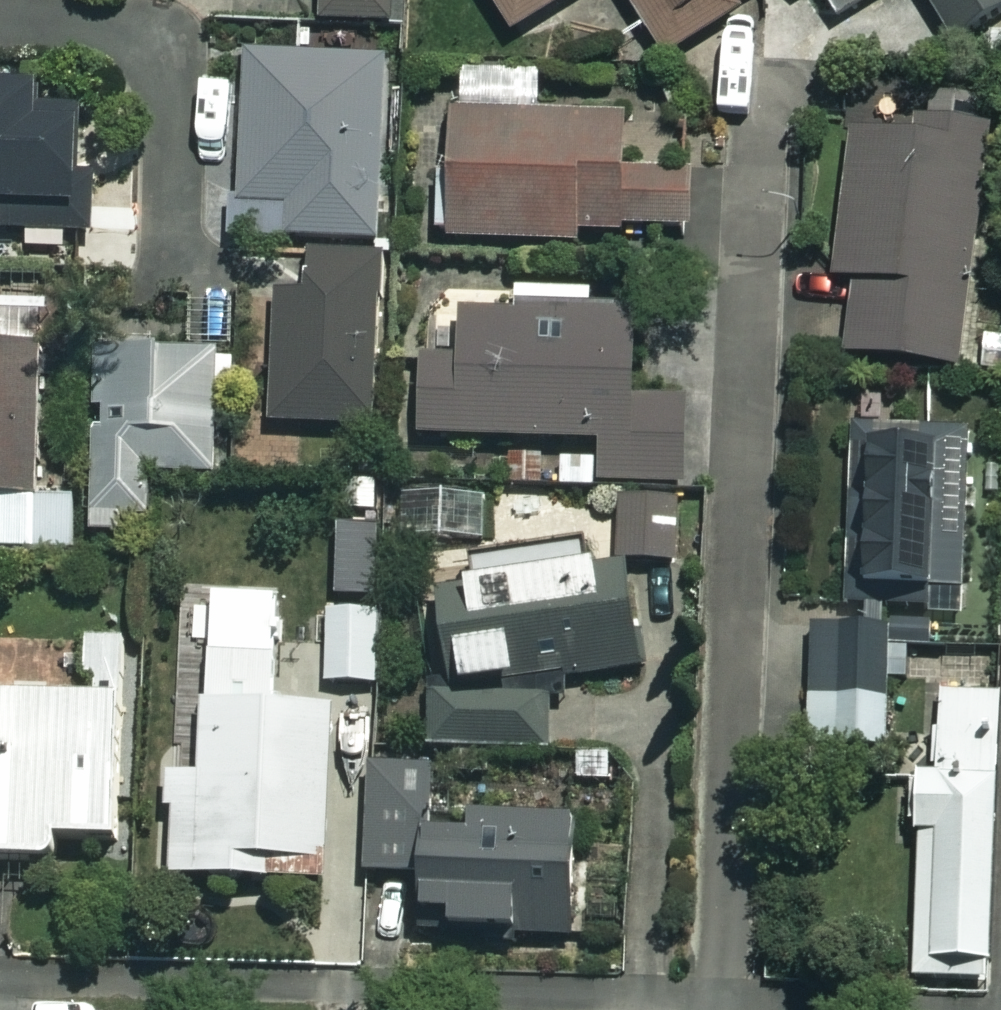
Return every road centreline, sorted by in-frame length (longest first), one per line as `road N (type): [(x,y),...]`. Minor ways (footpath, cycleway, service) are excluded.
road 1 (residential): [(0,26),(87,27),(130,38),(166,67),(181,100),(180,265)]

